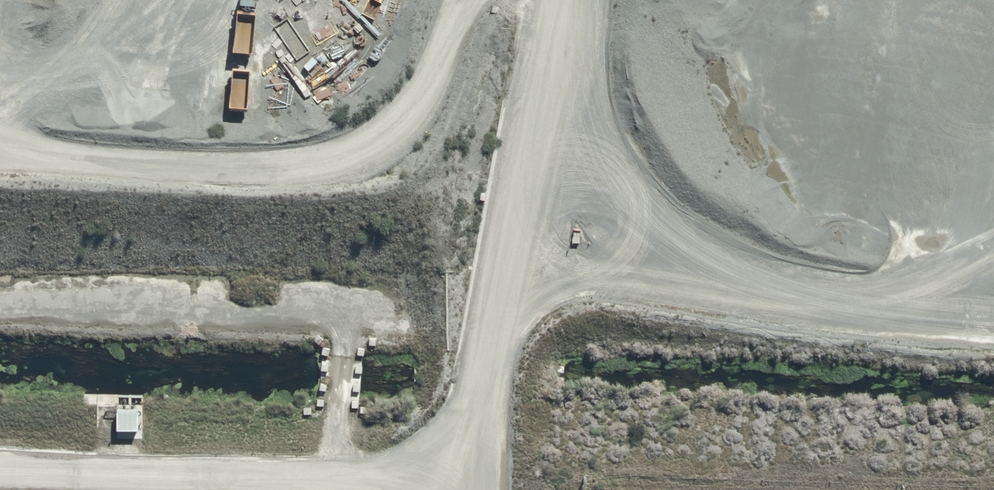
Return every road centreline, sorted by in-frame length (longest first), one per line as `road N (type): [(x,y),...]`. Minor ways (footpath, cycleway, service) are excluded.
road 1 (track): [(993,328),(0,277)]
road 2 (track): [(0,468),(273,478),(375,473),(421,458),(478,402)]
road 3 (track): [(486,489),(478,402),(509,223),(573,0)]

